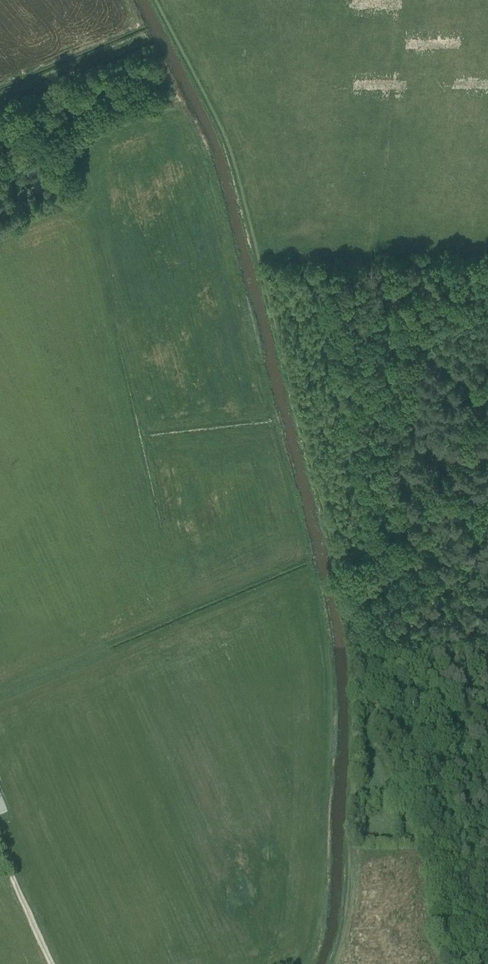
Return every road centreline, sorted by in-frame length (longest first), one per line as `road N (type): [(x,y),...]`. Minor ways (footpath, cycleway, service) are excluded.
road 1 (track): [(0,97),(141,41)]

